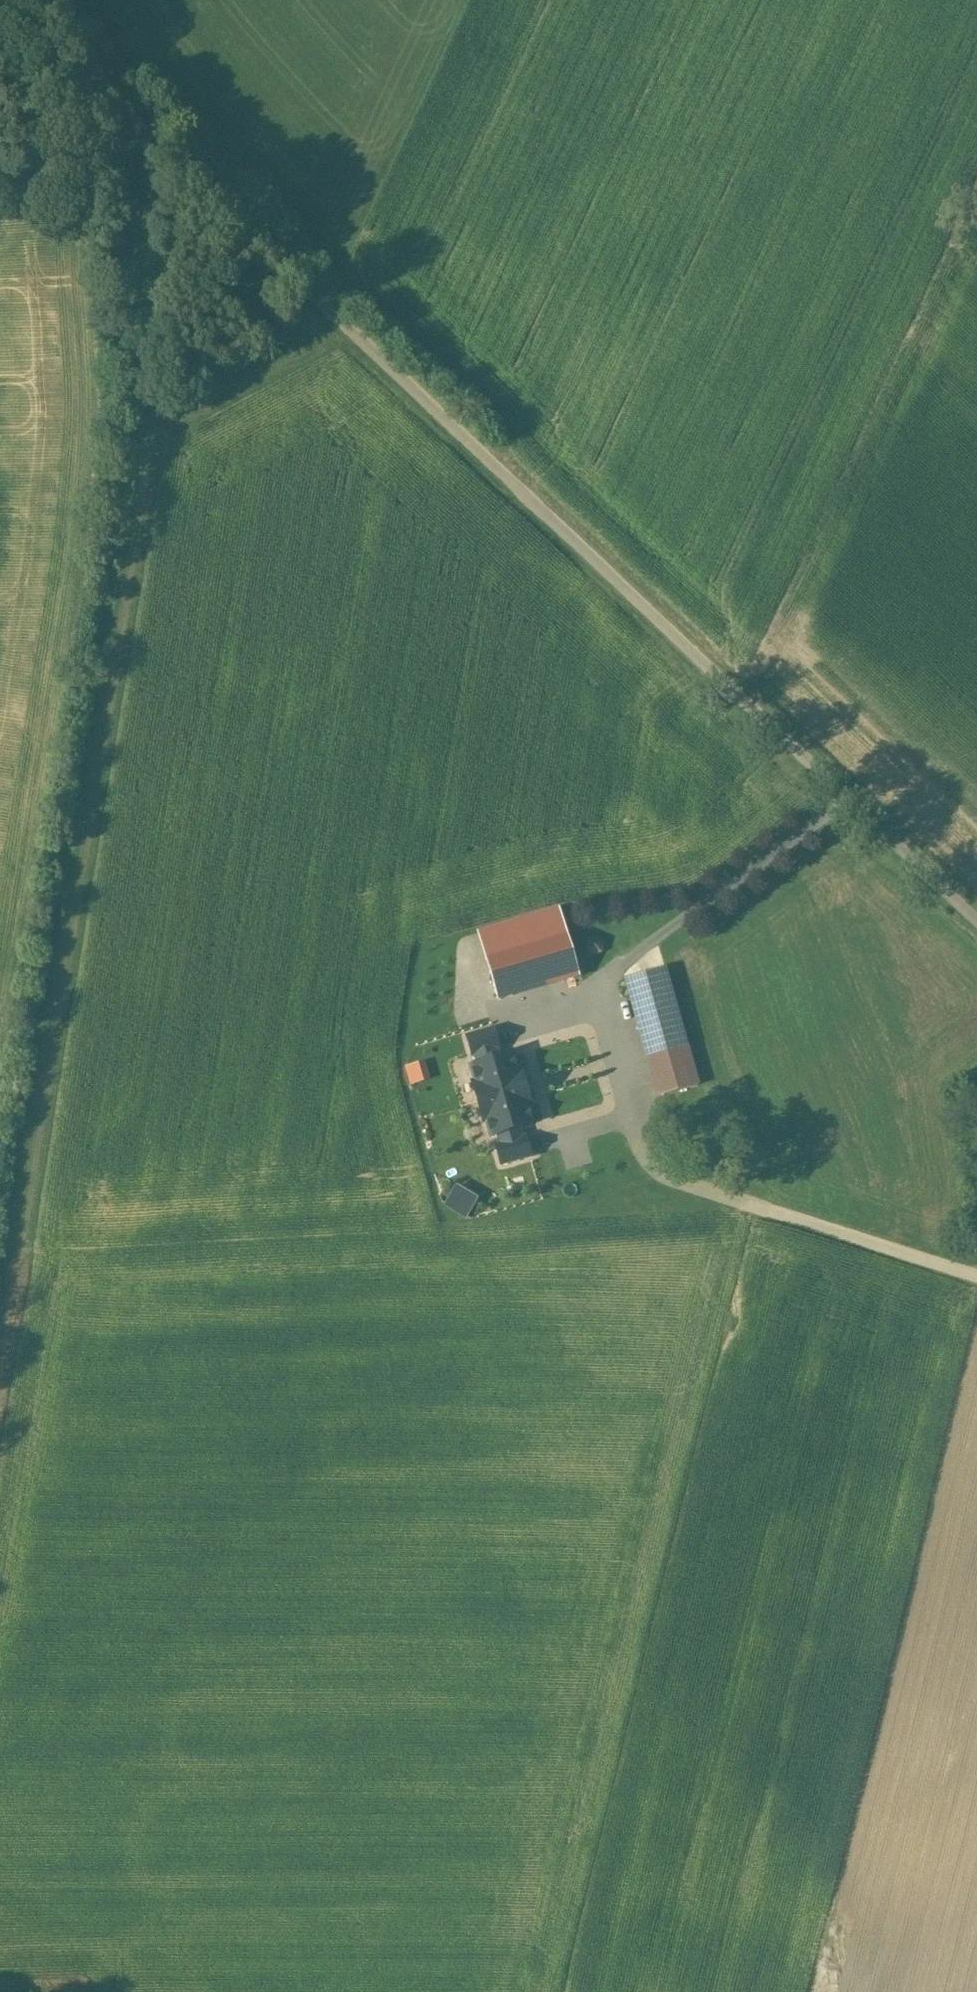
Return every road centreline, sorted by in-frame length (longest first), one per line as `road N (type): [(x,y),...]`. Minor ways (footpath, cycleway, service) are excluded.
road 1 (unclassified): [(976,920),(178,171),(118,99),(64,0)]

